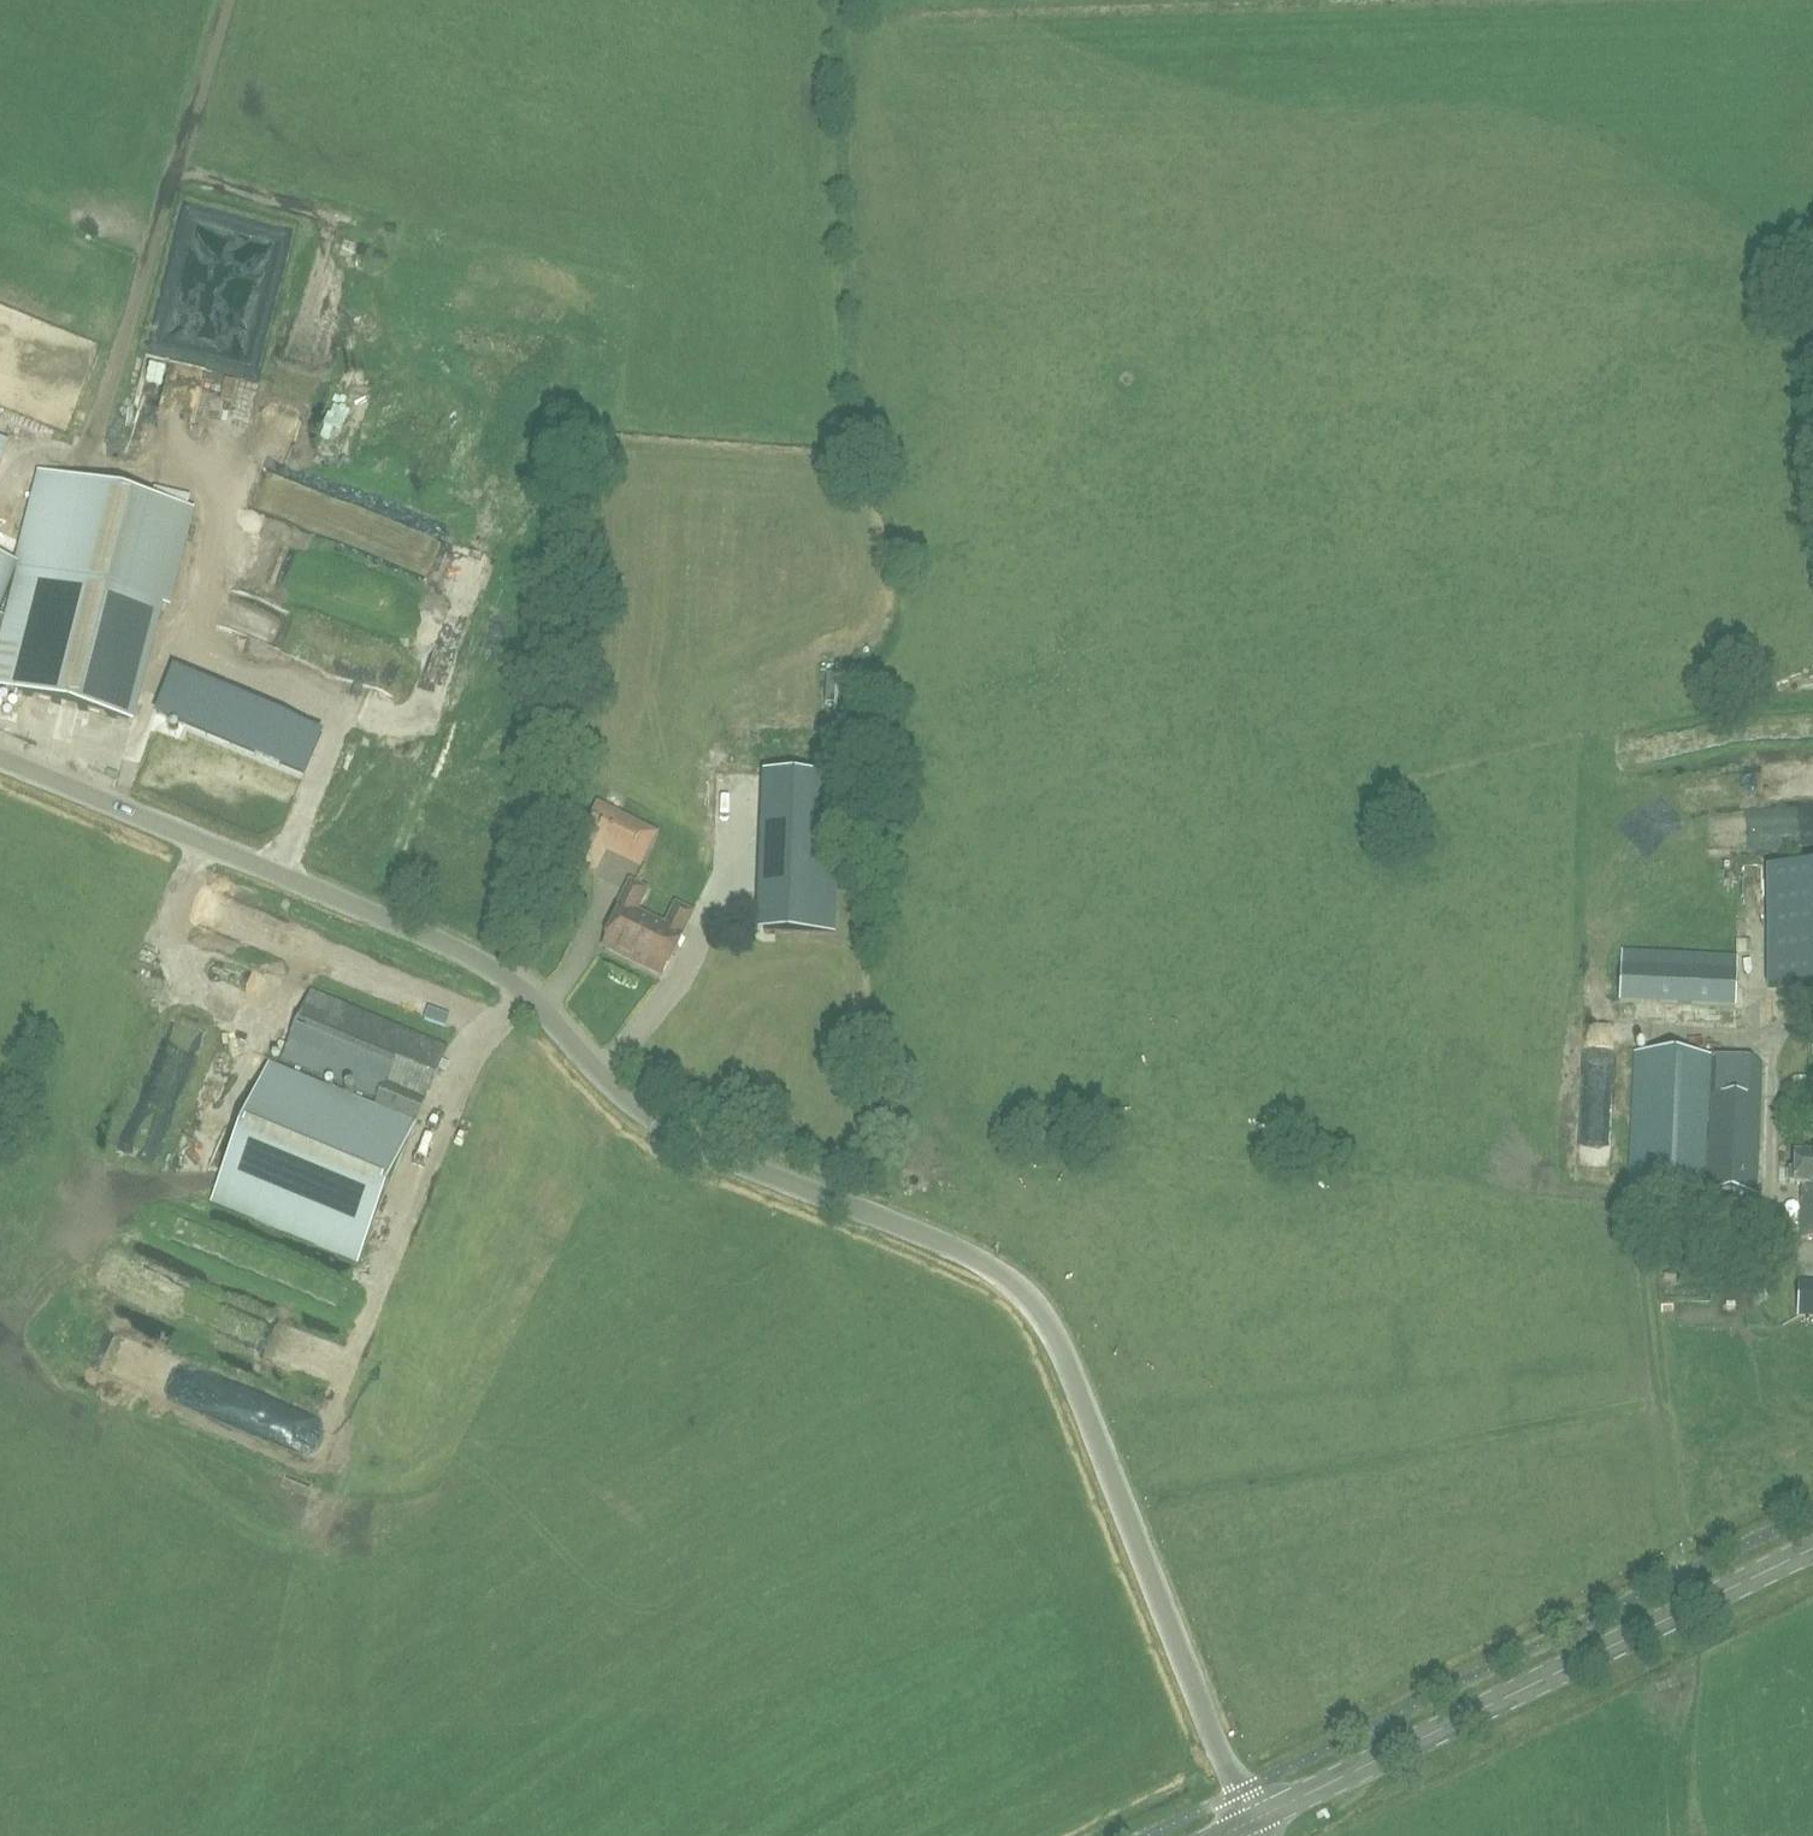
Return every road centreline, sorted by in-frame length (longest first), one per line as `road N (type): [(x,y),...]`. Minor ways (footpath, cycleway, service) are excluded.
road 1 (unclassified): [(1254,1820),(1219,1753),(1063,1353),(1016,1285),(974,1256),(672,1132),(610,1085),(525,992),(463,952),(0,758)]
road 2 (tertiary): [(1254,1820),(1812,1548)]
road 3 (track): [(232,0),(92,444)]

